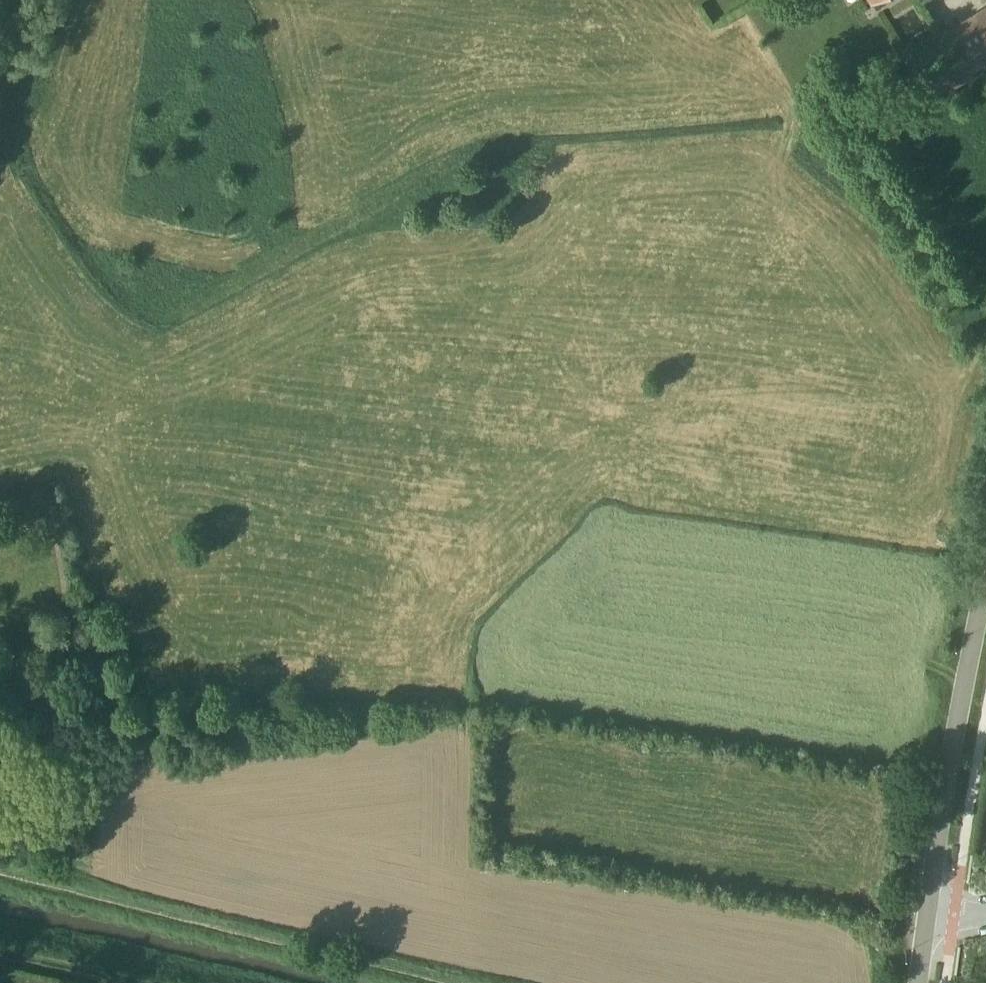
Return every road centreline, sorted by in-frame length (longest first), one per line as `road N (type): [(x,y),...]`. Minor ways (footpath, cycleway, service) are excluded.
road 1 (track): [(467,982),(0,868)]
road 2 (unclassified): [(985,563),(913,982)]
road 3 (track): [(0,940),(180,982)]

